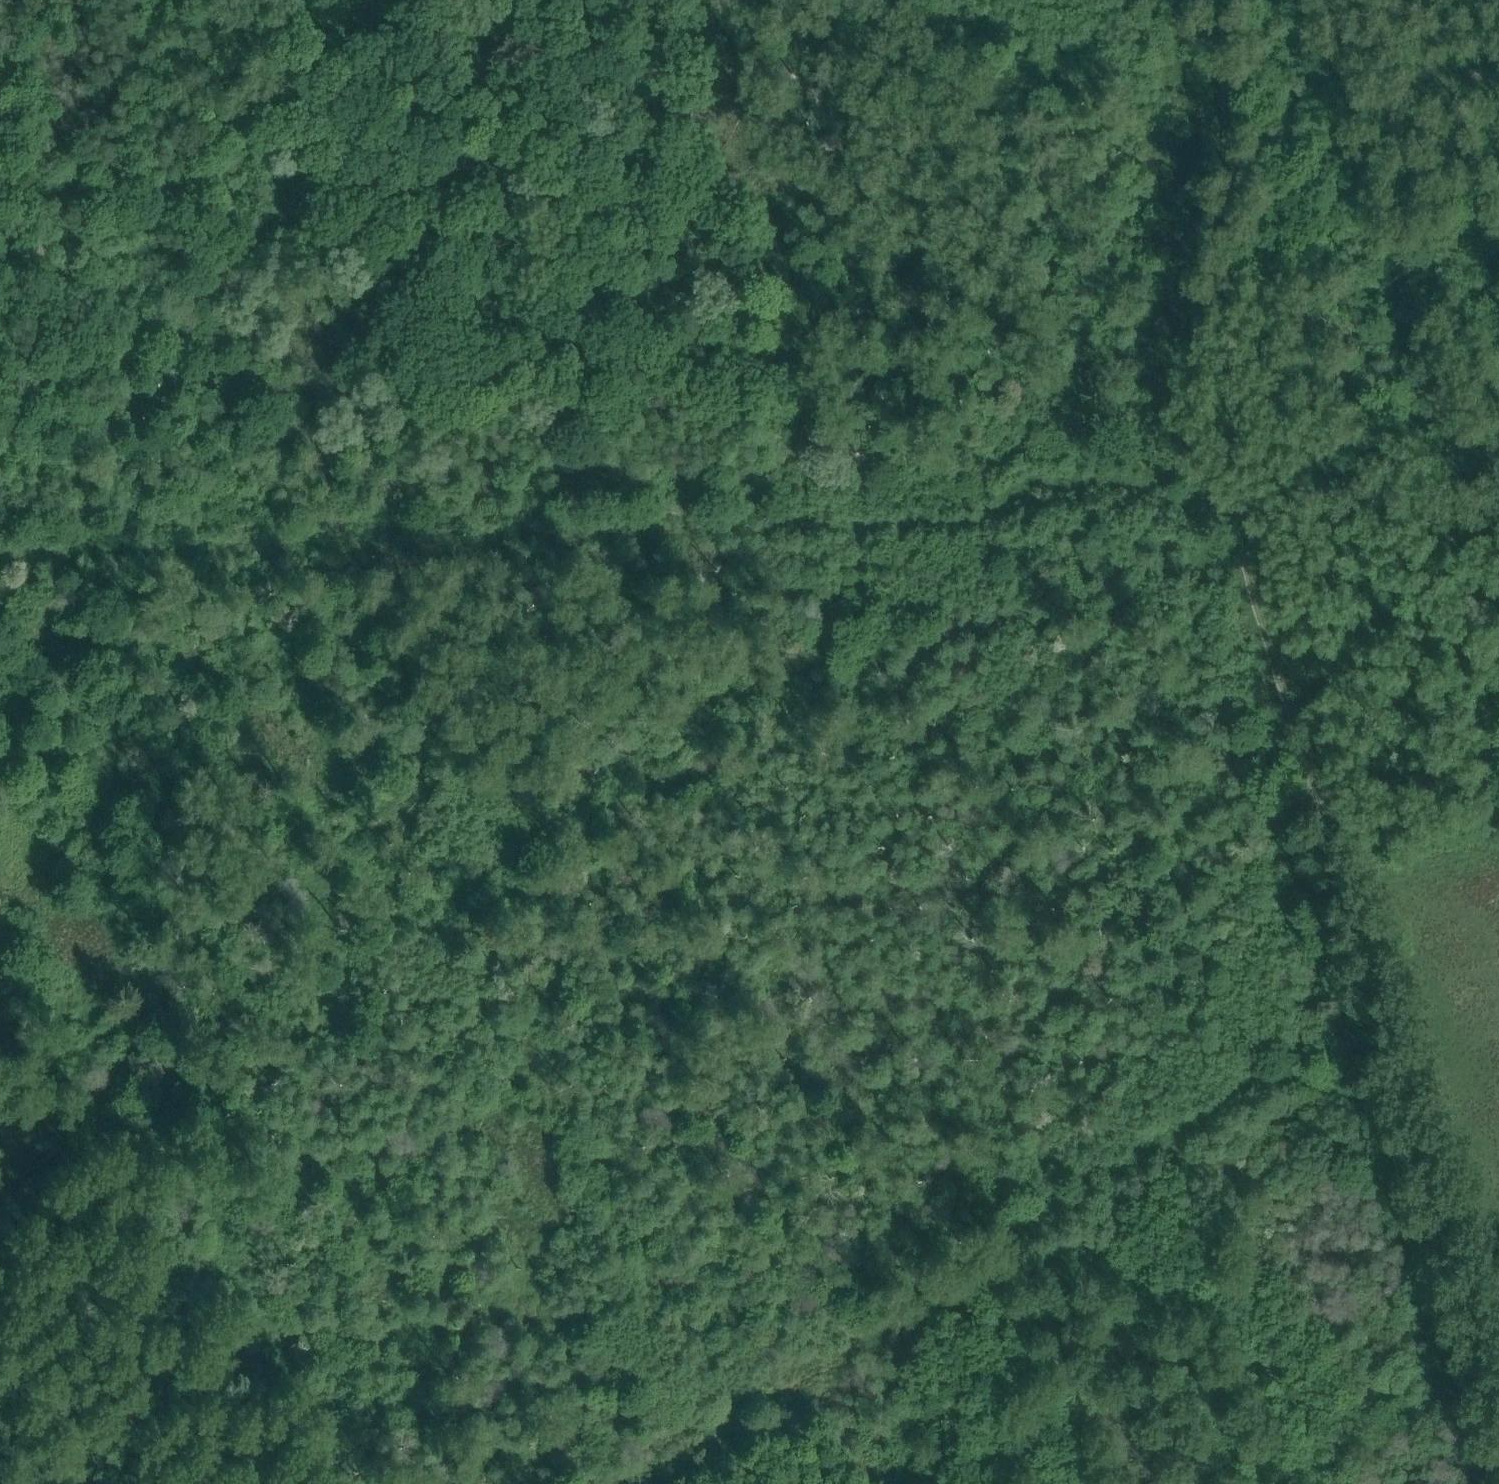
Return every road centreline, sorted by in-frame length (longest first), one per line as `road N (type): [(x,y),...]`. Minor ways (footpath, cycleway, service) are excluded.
road 1 (track): [(1498,1360),(1397,1025),(1336,875),(1231,478)]
road 2 (track): [(1231,478),(1224,0)]

